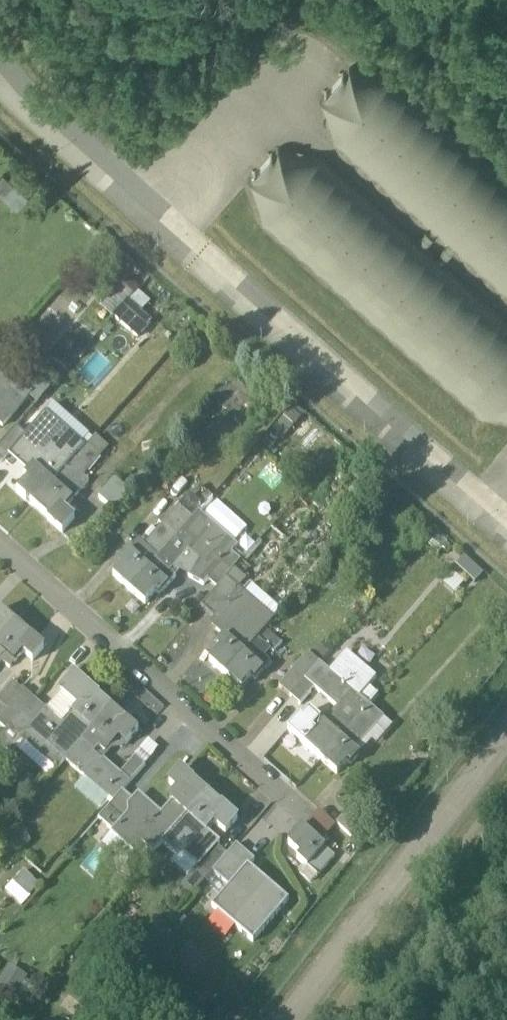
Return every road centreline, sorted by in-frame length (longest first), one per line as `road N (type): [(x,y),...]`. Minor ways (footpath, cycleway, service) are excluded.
road 1 (residential): [(0,545),(296,807)]

